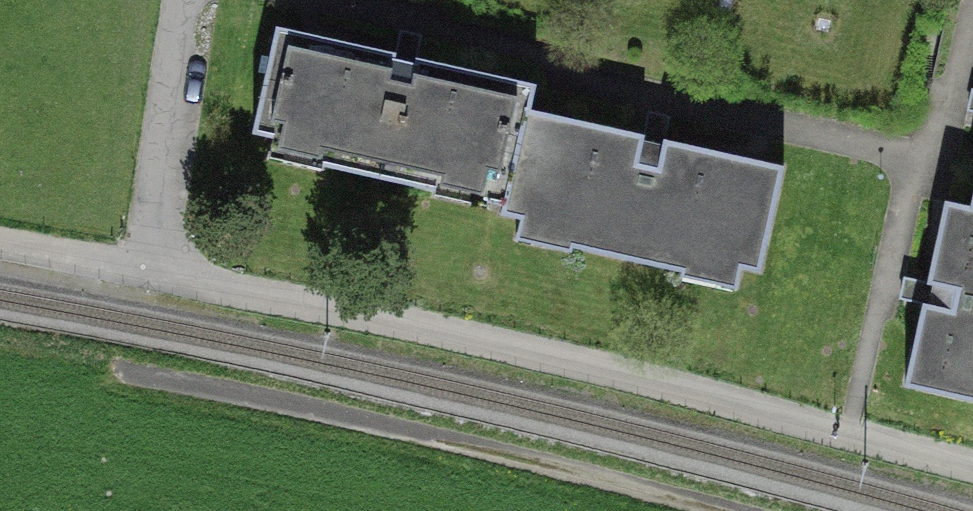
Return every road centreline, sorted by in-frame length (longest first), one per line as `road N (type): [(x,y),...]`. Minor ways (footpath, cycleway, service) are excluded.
road 1 (track): [(972,478),(520,359),(0,244)]
road 2 (track): [(661,510),(528,473),(118,384)]
road 3 (residential): [(196,0),(152,276)]

